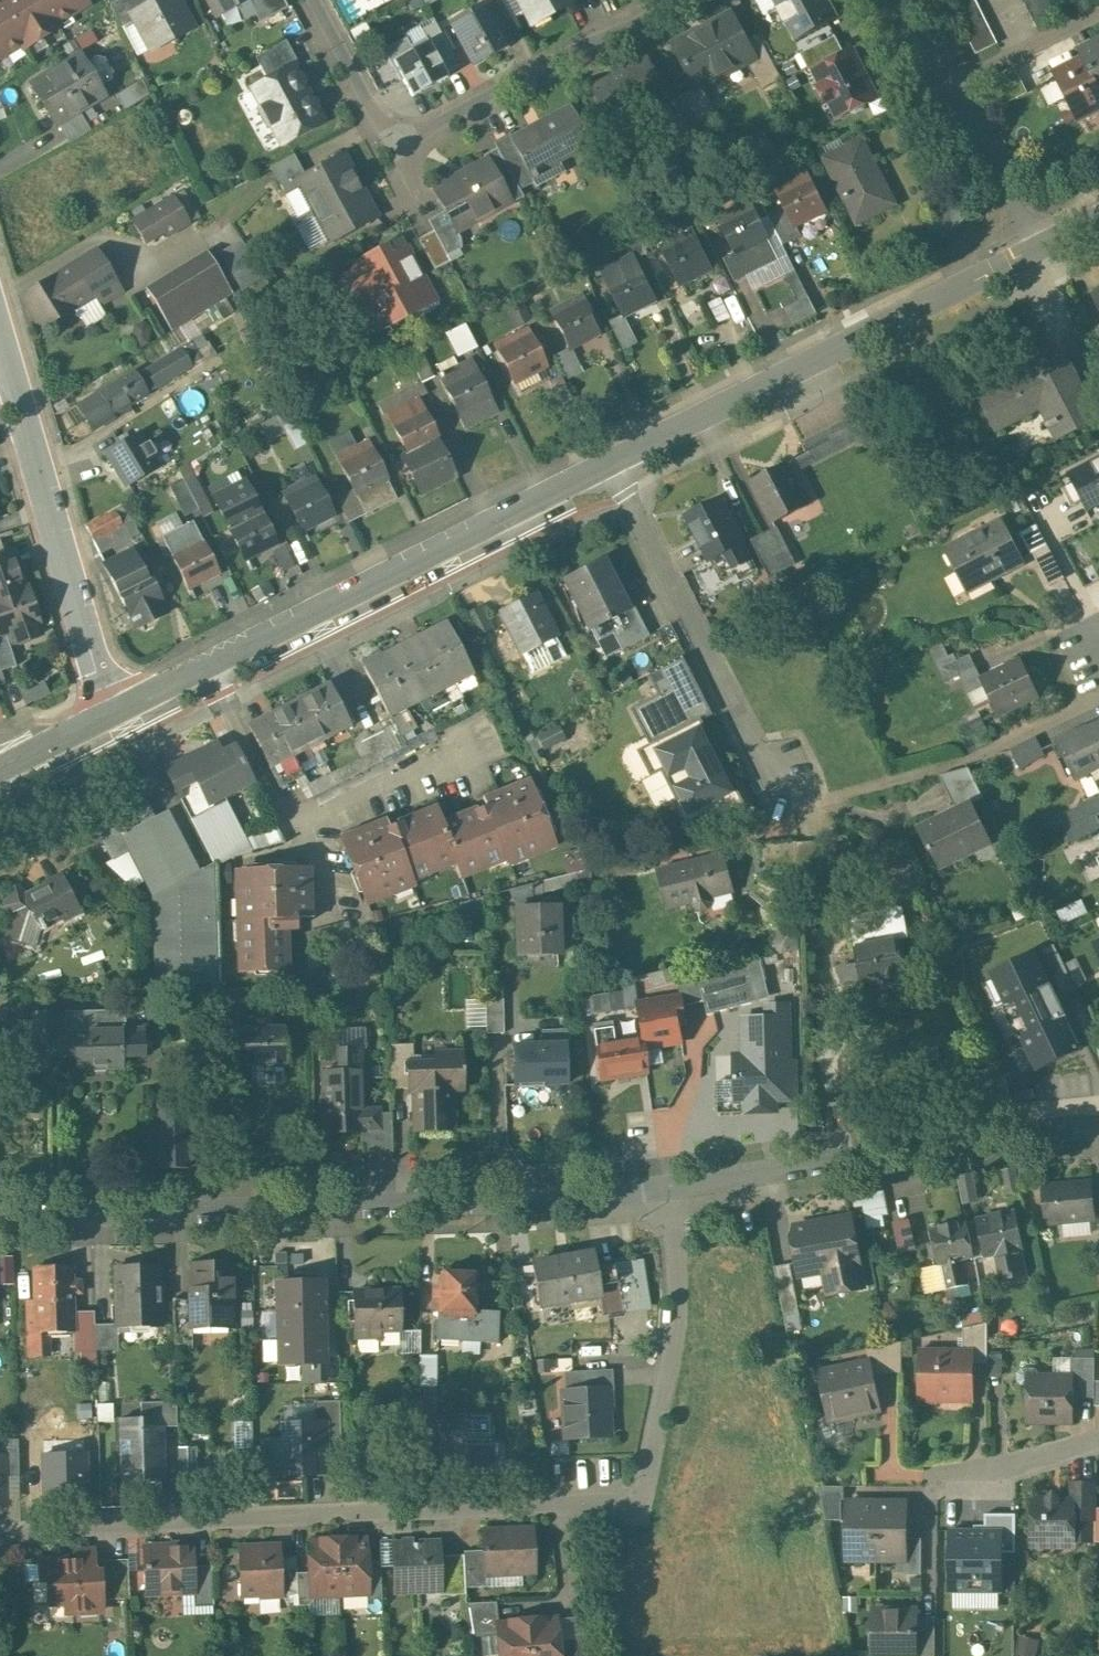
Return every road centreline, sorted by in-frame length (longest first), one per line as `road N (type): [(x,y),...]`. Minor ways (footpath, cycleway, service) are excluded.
road 1 (residential): [(0,1215),(514,1204),(671,1187)]
road 2 (residential): [(640,1503),(0,1540)]
road 3 (tertiary): [(611,464),(118,709)]
road 4 (residential): [(671,0),(391,145),(311,0)]
road 5 (tertiary): [(1036,253),(611,464)]
road 6 (residential): [(671,1187),(1098,1125)]
road 7 (residential): [(118,709),(0,344)]
road 8 (residential): [(611,464),(773,773)]
road 9 (residential): [(671,1187),(675,1334),(640,1503)]
road 10 (residential): [(1036,253),(900,0)]
road 11 (residential): [(1098,1441),(977,1482),(931,1484)]
road 12 (residential): [(640,1503),(659,1522),(672,1631)]
road 13 (tertiary): [(118,709),(0,769)]

